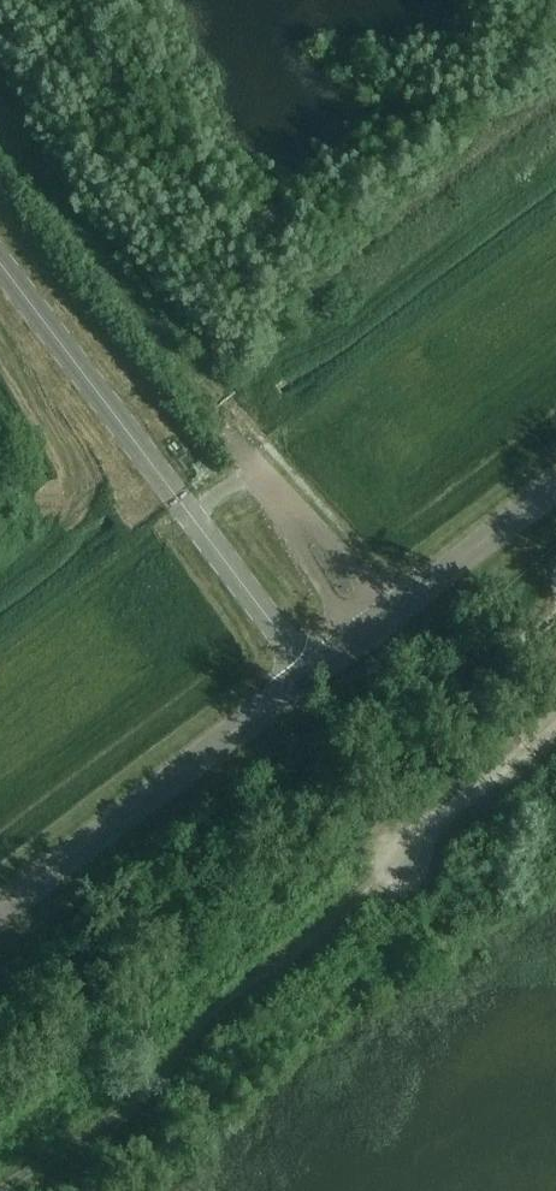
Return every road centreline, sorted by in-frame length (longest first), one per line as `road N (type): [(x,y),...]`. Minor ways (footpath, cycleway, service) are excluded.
road 1 (unclassified): [(0,264),(307,676)]
road 2 (tertiary): [(0,910),(307,676)]
road 3 (tertiary): [(307,676),(555,485)]

